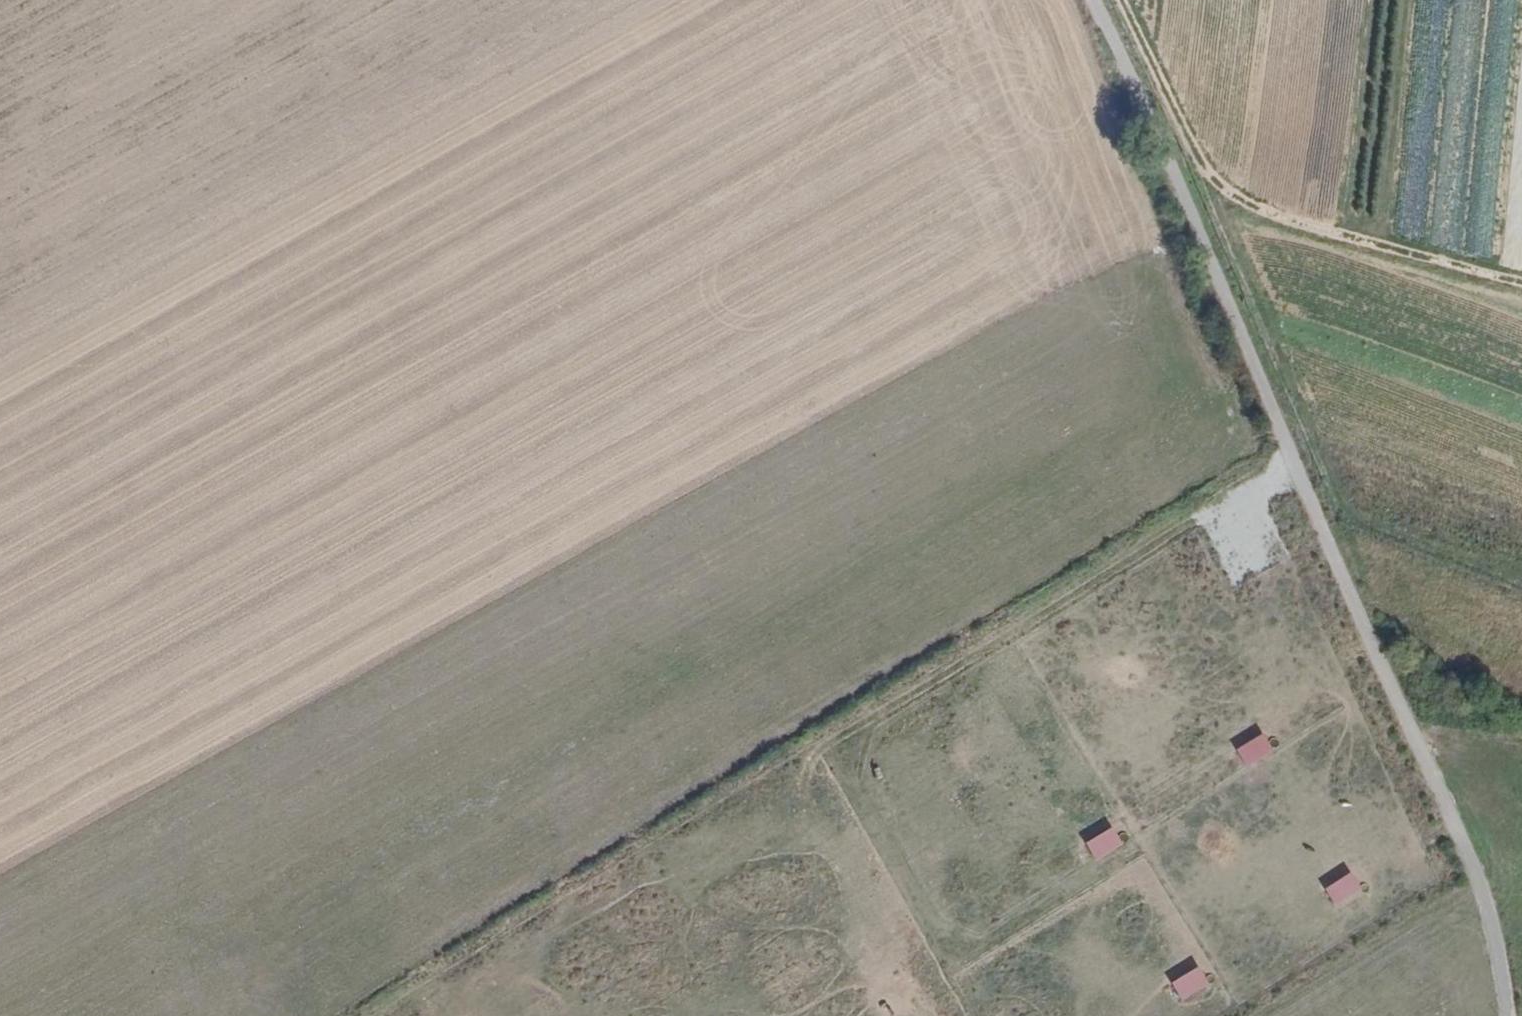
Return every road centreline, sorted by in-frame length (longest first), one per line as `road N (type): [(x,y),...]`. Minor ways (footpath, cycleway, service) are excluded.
road 1 (track): [(1202,273),(1191,337),(1146,414),(391,850),(355,879),(313,955),(310,1015)]
road 2 (track): [(1292,477),(1252,442),(1146,414)]

